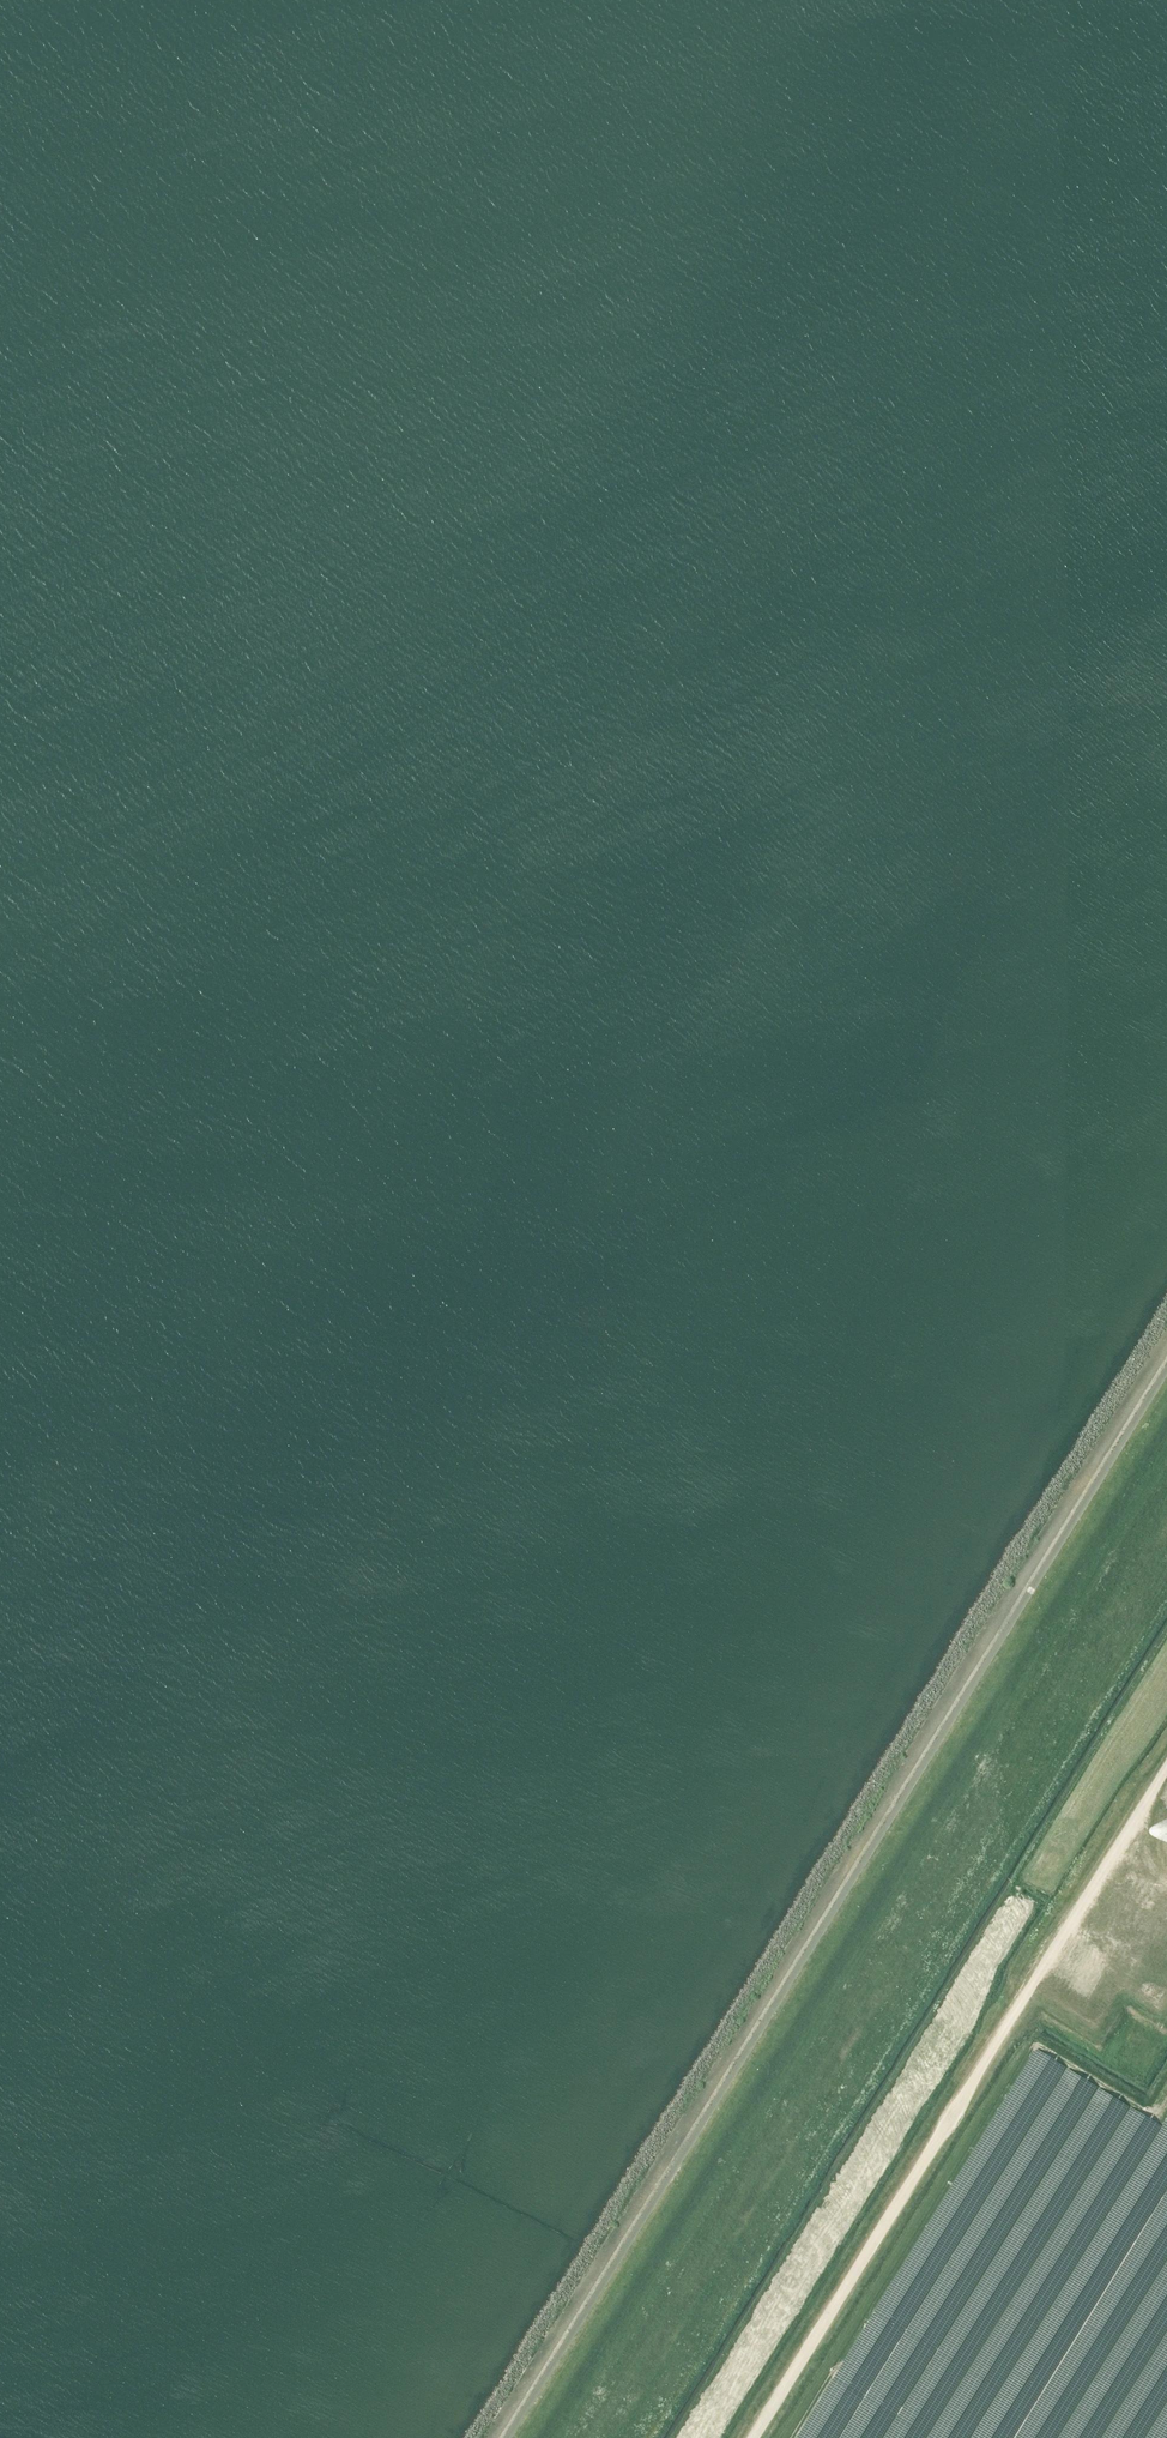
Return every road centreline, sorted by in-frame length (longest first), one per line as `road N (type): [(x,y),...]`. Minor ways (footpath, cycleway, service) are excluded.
road 1 (unclassified): [(506,2437),(1166,1369)]

